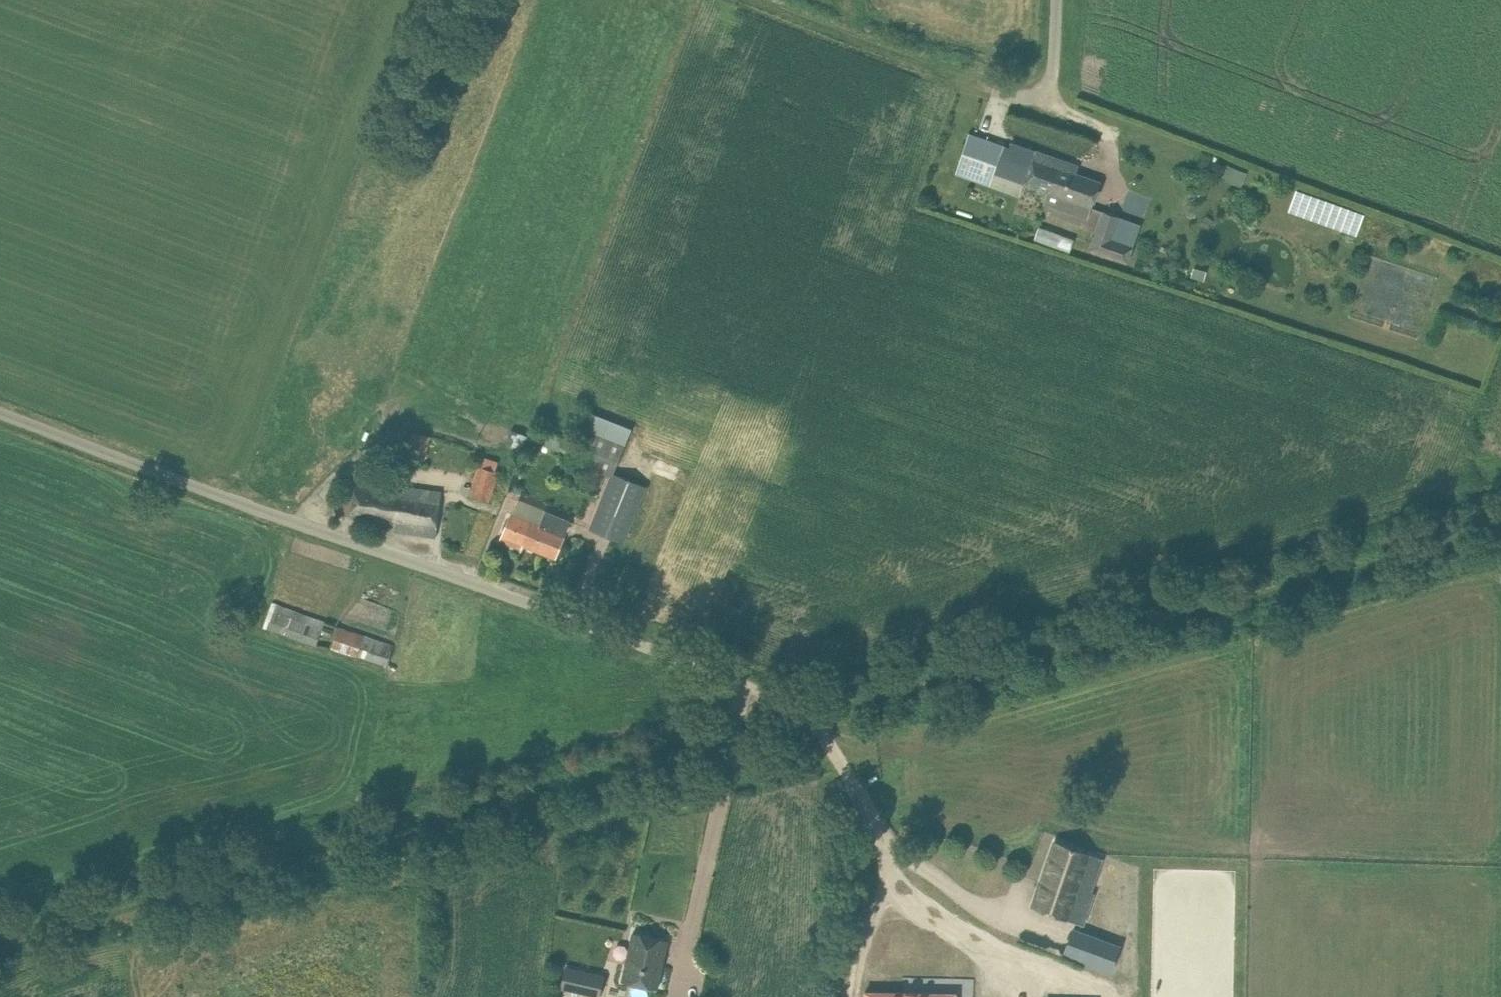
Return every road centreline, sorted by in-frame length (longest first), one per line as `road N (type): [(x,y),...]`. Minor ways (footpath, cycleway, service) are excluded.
road 1 (unclassified): [(813,718),(700,667),(0,412)]
road 2 (track): [(754,0),(994,91)]
road 3 (unclassified): [(994,91),(1036,93),(1055,69),(1058,0)]

